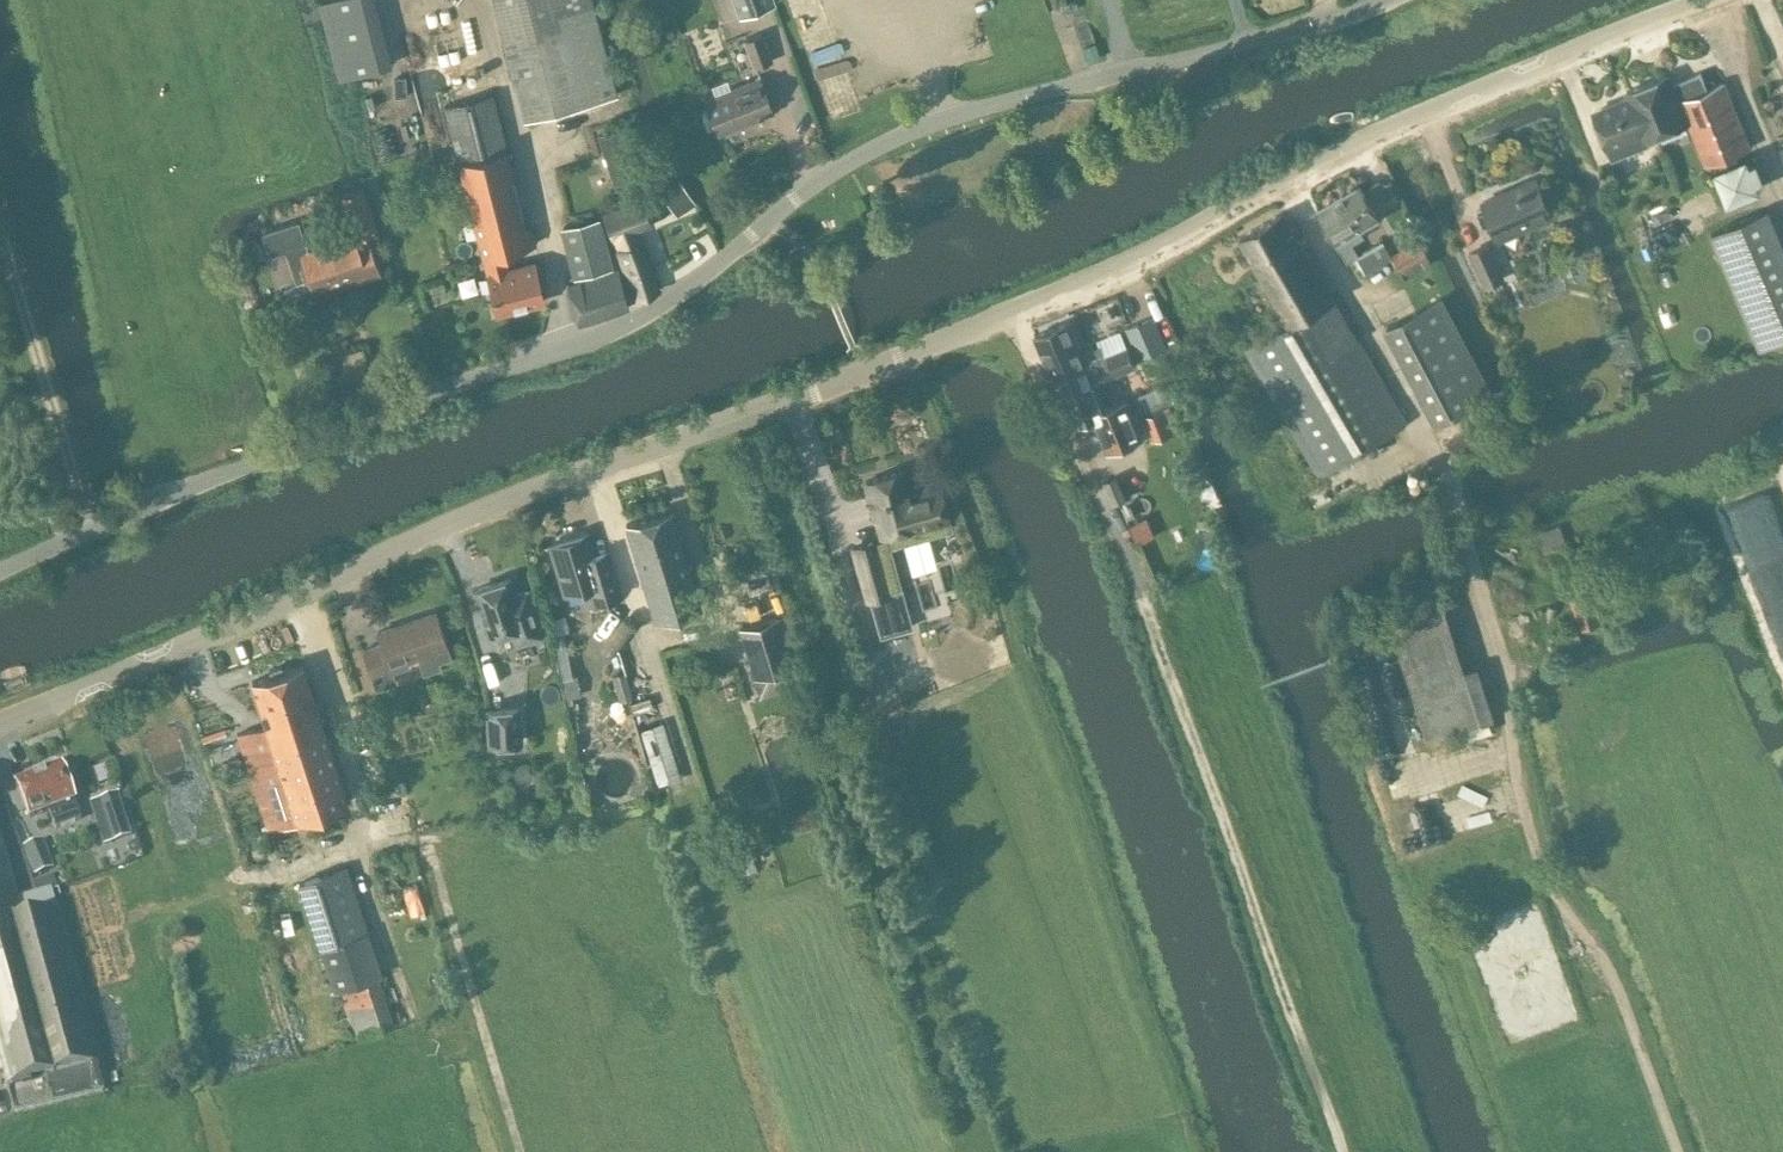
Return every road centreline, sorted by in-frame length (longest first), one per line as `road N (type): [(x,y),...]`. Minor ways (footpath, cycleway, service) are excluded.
road 1 (tertiary): [(0,722),(493,508),(920,353),(1133,266),(1290,179),(1719,0)]
road 2 (unclassified): [(720,263),(630,322),(451,385),(0,571)]
road 3 (track): [(1676,1151),(1615,983),(1537,867),(1438,452)]
road 4 (unclassified): [(720,263),(808,190),(899,134),(1385,0)]
road 5 (track): [(720,263),(658,109),(523,142),(487,0)]
road 6 (track): [(520,1151),(425,841),(375,839)]
road 7 (track): [(1132,70),(1113,15),(888,52),(853,0)]

